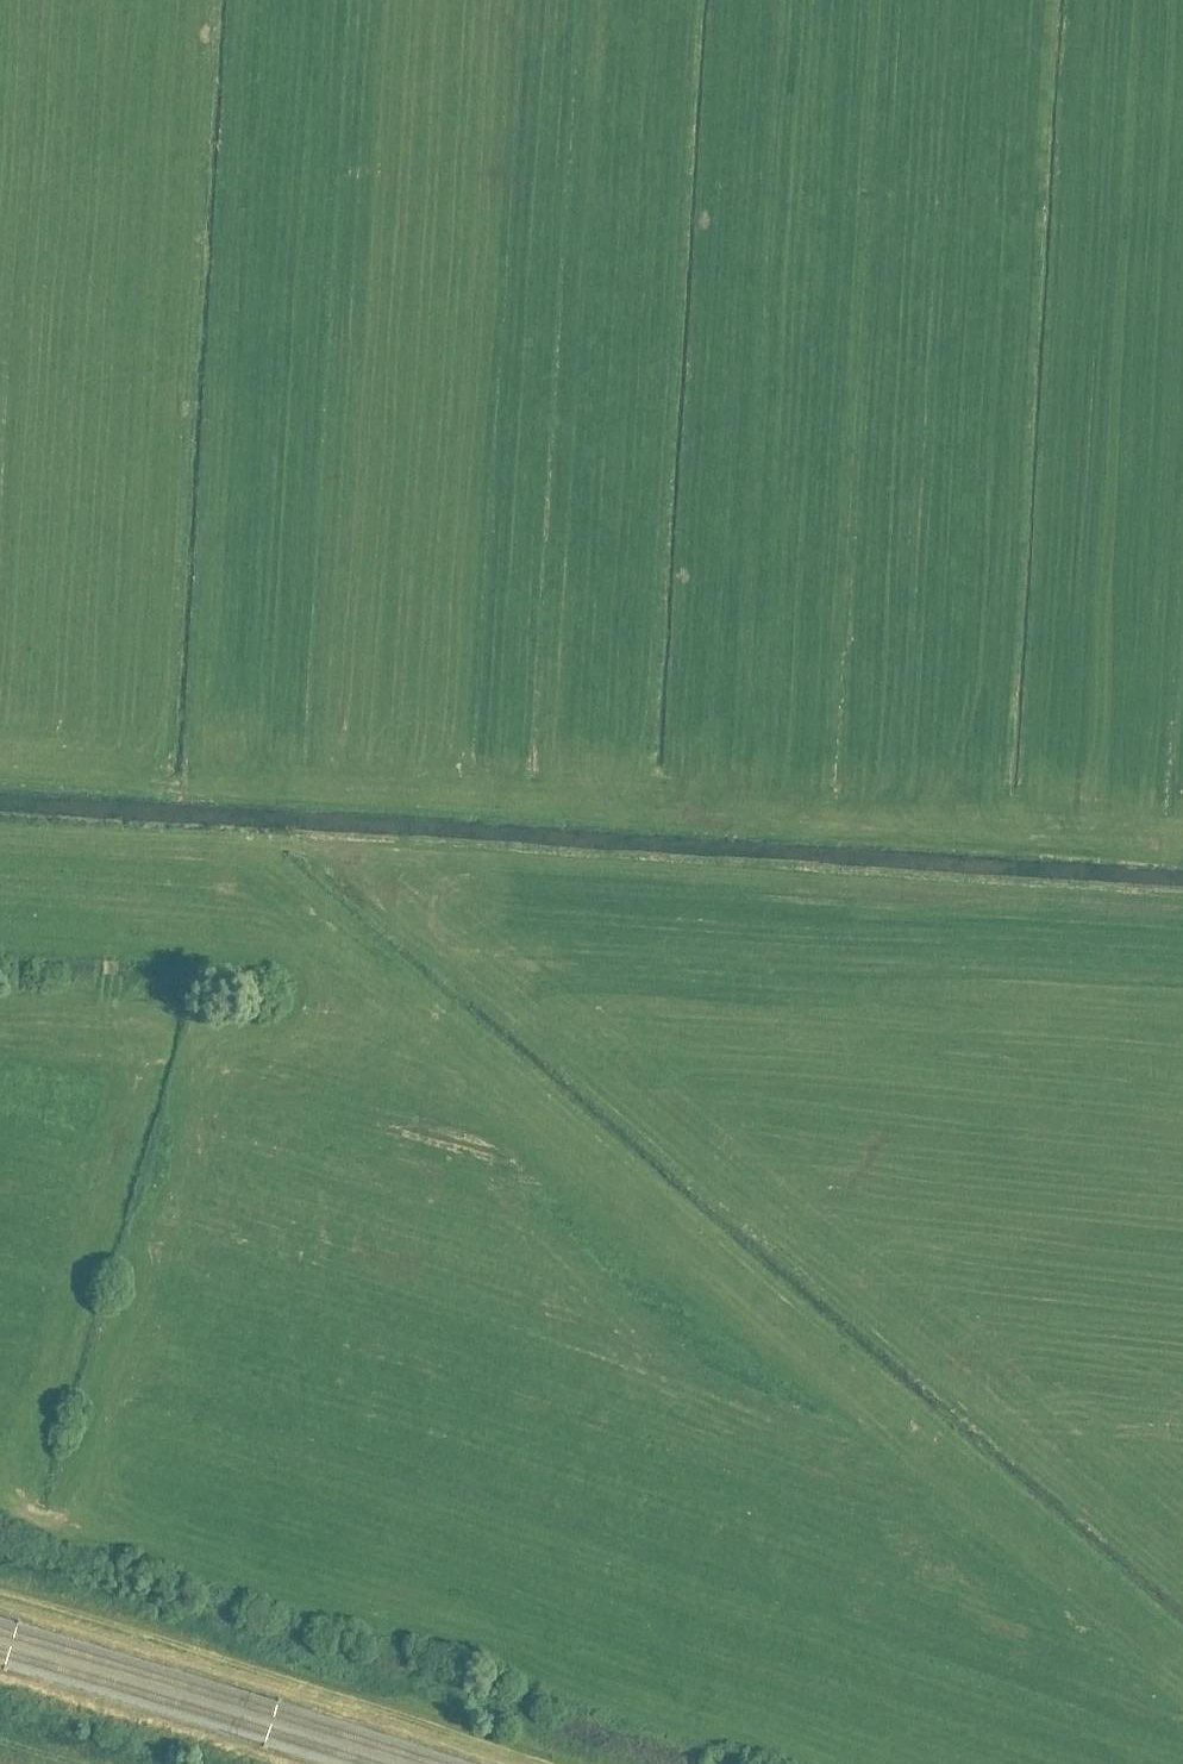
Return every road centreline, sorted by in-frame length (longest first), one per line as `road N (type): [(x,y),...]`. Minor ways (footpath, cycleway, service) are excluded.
road 1 (track): [(558,1763),(0,1593)]

